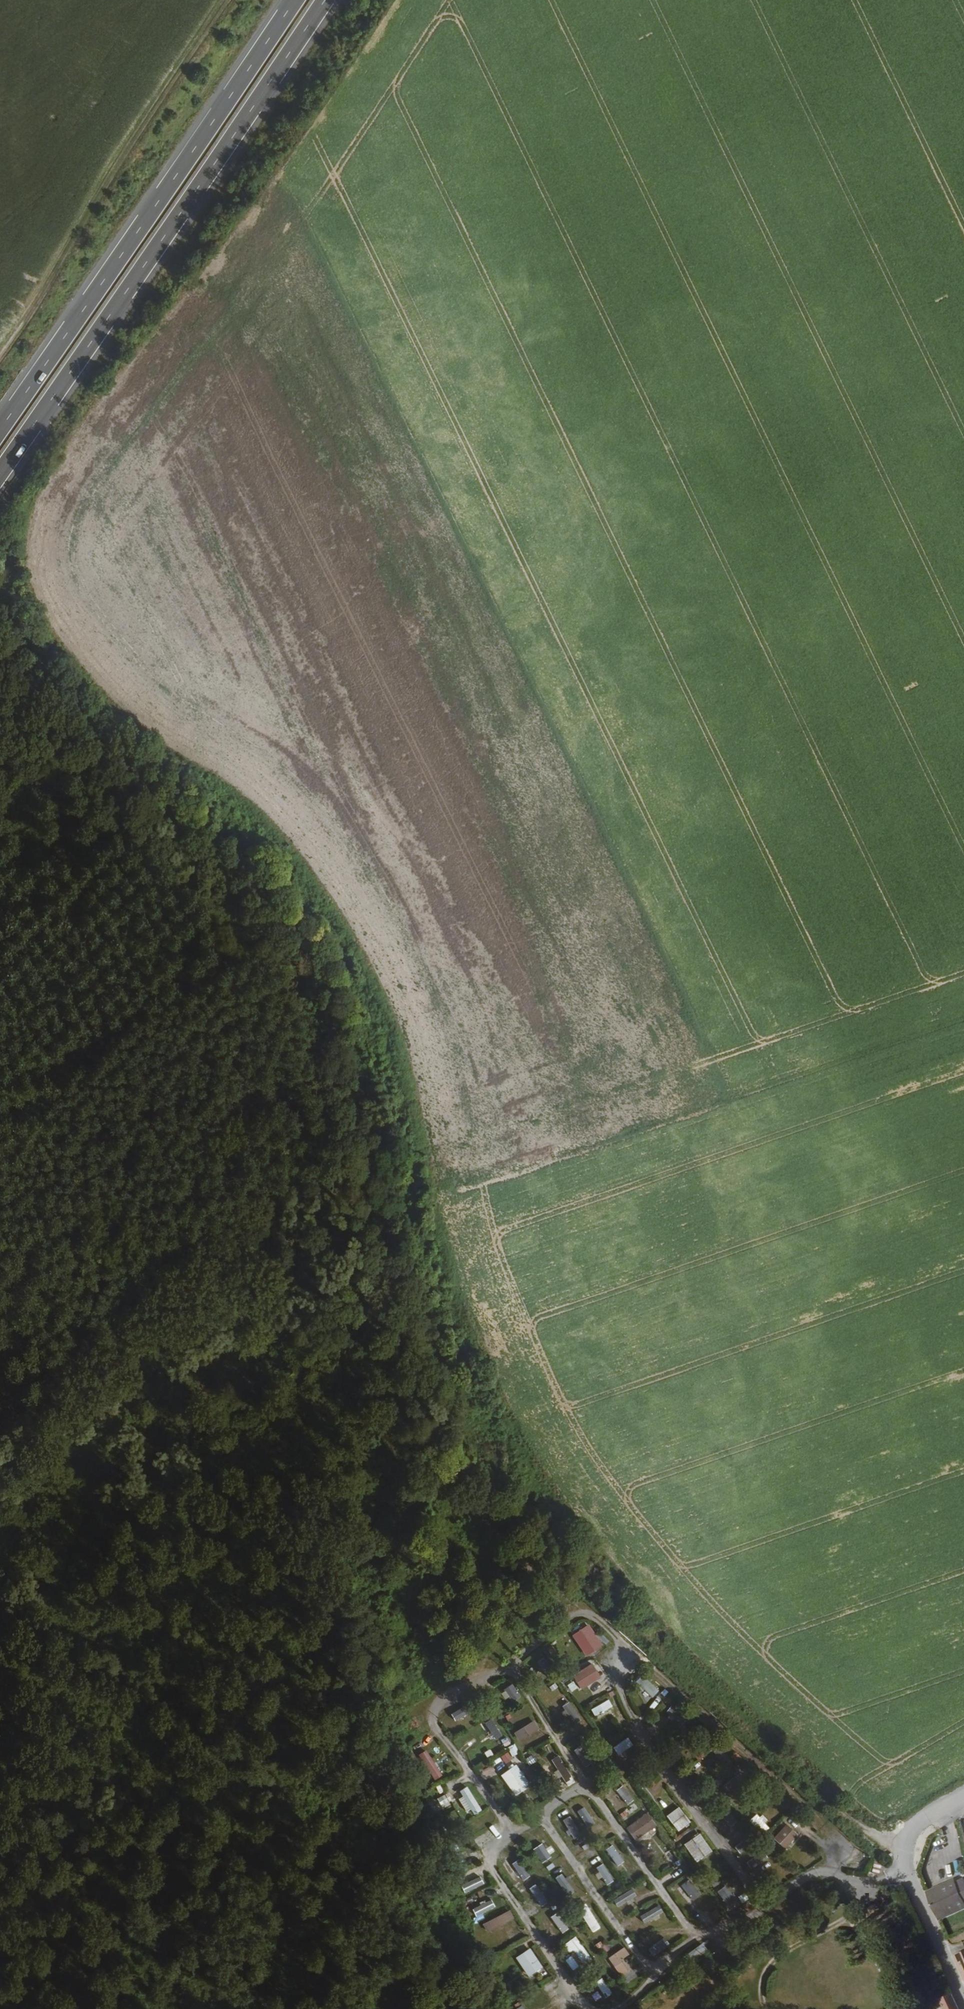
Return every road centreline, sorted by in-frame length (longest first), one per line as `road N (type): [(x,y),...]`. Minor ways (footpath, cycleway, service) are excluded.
road 1 (track): [(0,600),(86,727),(231,847),(298,942),(362,1076),(409,1259),(475,1433),(594,1593),(906,1866)]
road 2 (trunk): [(0,475),(324,0)]
road 3 (trunk): [(294,0),(0,430)]
road 4 (track): [(0,354),(232,0)]
road 5 (residential): [(963,1998),(906,1866),(921,1826),(963,1801)]

